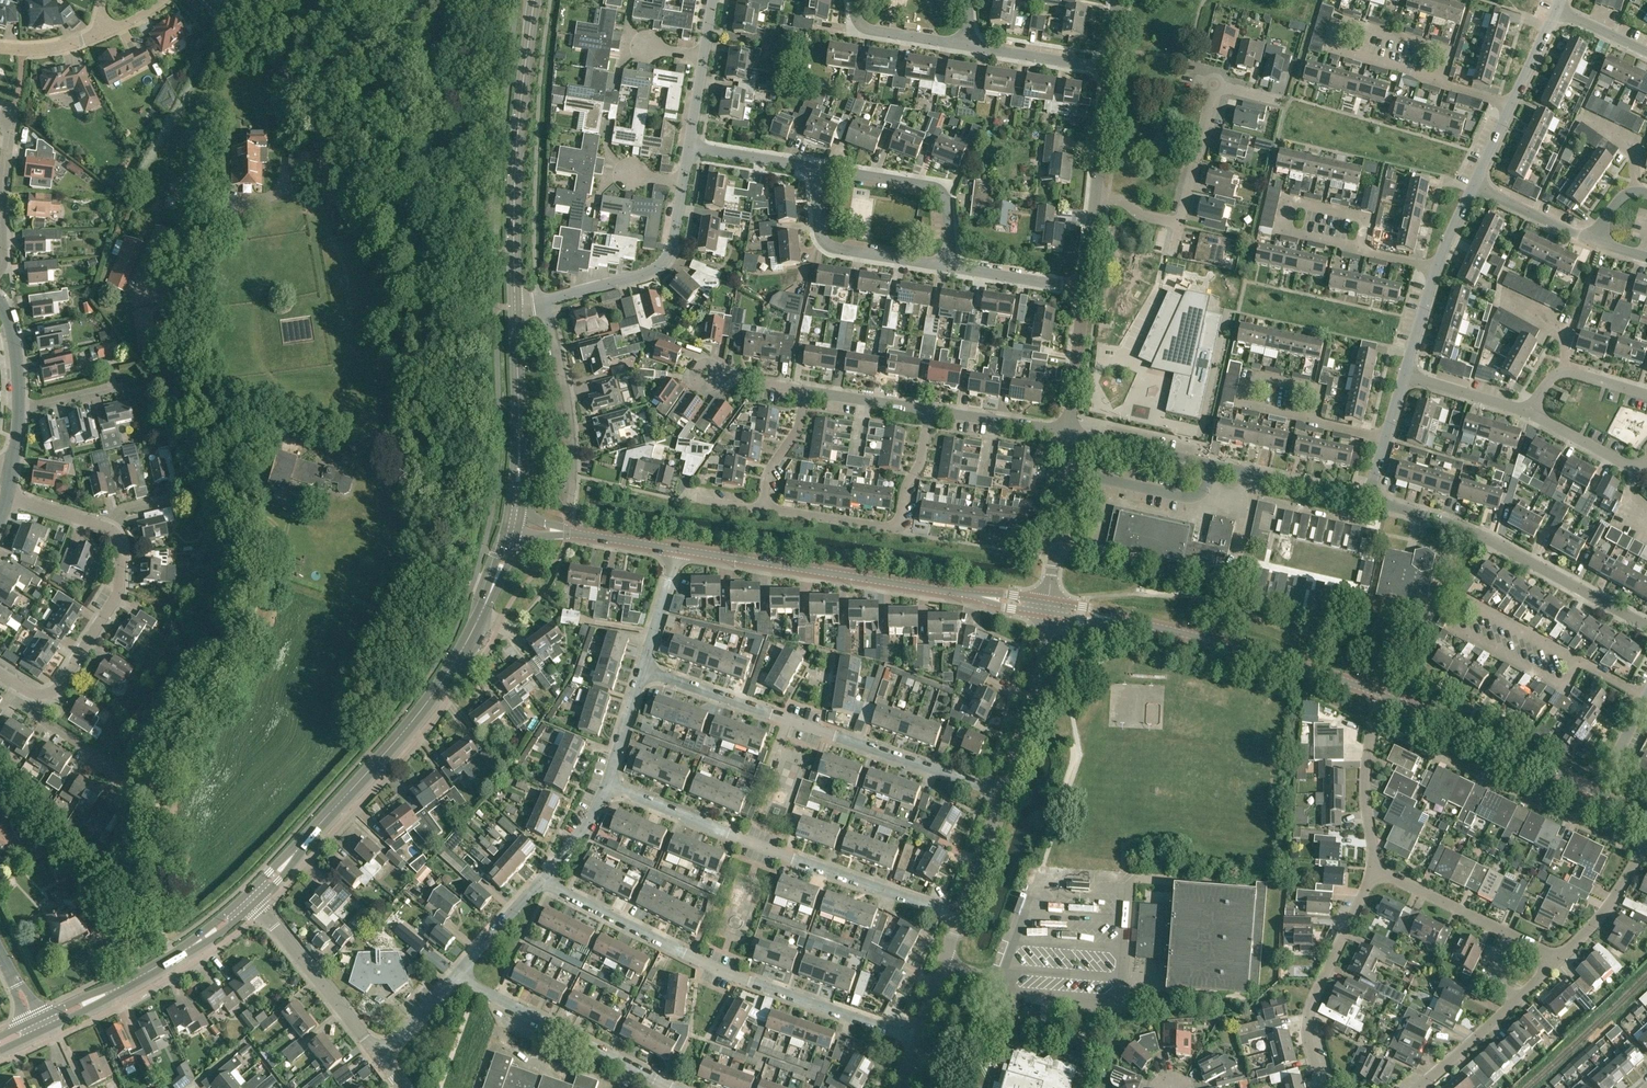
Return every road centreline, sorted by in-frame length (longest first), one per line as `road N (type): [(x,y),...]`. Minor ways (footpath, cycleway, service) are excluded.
road 1 (secondary): [(252,901),(433,696),(491,596),(513,527)]
road 2 (residential): [(917,1039),(686,955),(542,882)]
road 3 (residential): [(1002,796),(642,673)]
road 4 (residential): [(960,918),(606,788)]
road 5 (tertiary): [(1047,610),(678,550)]
road 6 (tertiary): [(1380,695),(1211,640),(1047,610)]
road 7 (residential): [(1646,627),(1489,540),(1367,500)]
road 8 (secondary): [(516,306),(517,138),(534,0)]
road 9 (residential): [(1367,500),(1070,434)]
road 10 (residential): [(761,502),(889,525),(900,518),(921,462),(930,411)]
road 11 (secondary): [(36,1031),(131,985),(252,901)]
road 12 (residential): [(675,1087),(458,974)]
road 13 (tertiary): [(1598,793),(1380,695)]
road 14 (residential): [(1376,869),(1307,1018),(1321,1087)]
road 15 (secondary): [(513,527),(516,306)]
road 16 (residential): [(1279,101),(1213,83),(1178,223)]
road 17 (residential): [(542,302),(649,274),(666,259),(686,184)]
road 18 (residential): [(1399,376),(1475,184)]
road 19 (residential): [(569,505),(570,424),(542,302)]
road 20 (residential): [(1558,960),(1376,869)]
road 21 (residential): [(381,1057),(252,901)]
road 22 (residential): [(947,265),(941,194),(927,185),(816,169)]
road 23 (residential): [(947,265),(832,248),(821,236),(816,169)]
road 24 (residential): [(38,698),(60,689),(120,593),(115,531)]
road 25 (residential): [(1002,796),(1047,610)]
road 26 (residential): [(1419,1087),(1558,960)]
road 27 (residential): [(1475,184),(1555,16)]
road 28 (residential): [(1047,610),(1070,434)]
road 29 (residential): [(1380,695),(1366,778),(1376,869)]
road 30 (tertiary): [(678,550),(513,527)]
road 31 (residential): [(0,269),(14,118)]
road 32 (residential): [(1558,960),(1617,893),(1646,843)]
road 33 (residential): [(1070,434),(1084,288)]
road 34 (residential): [(1108,68),(966,46)]
road 35 (residential): [(1070,434),(930,411)]
road 36 (residential): [(1084,288),(947,265)]
road 37 (residential): [(1532,415),(1399,376)]
road 38 (residential): [(966,46),(875,32),(860,25),(854,0)]
road 39 (residential): [(1594,241),(1475,184)]
road 40 (residential): [(1095,198),(1108,68)]
road 41 (residential): [(960,918),(1002,796)]
road 42 (residential): [(917,1039),(960,918)]
road 43 (residential): [(642,673),(678,550)]
road 44 (residential): [(816,169),(690,146)]
road 45 (residential): [(1367,500),(1399,376)]
road 46 (residential): [(458,974),(542,882)]
road 47 (residential): [(930,411),(807,392)]
road 48 (residential): [(761,502),(770,470),(800,427),(807,392)]
road 49 (residential): [(606,788),(642,673)]
road 50 (residential): [(119,780),(42,718),(38,698)]

